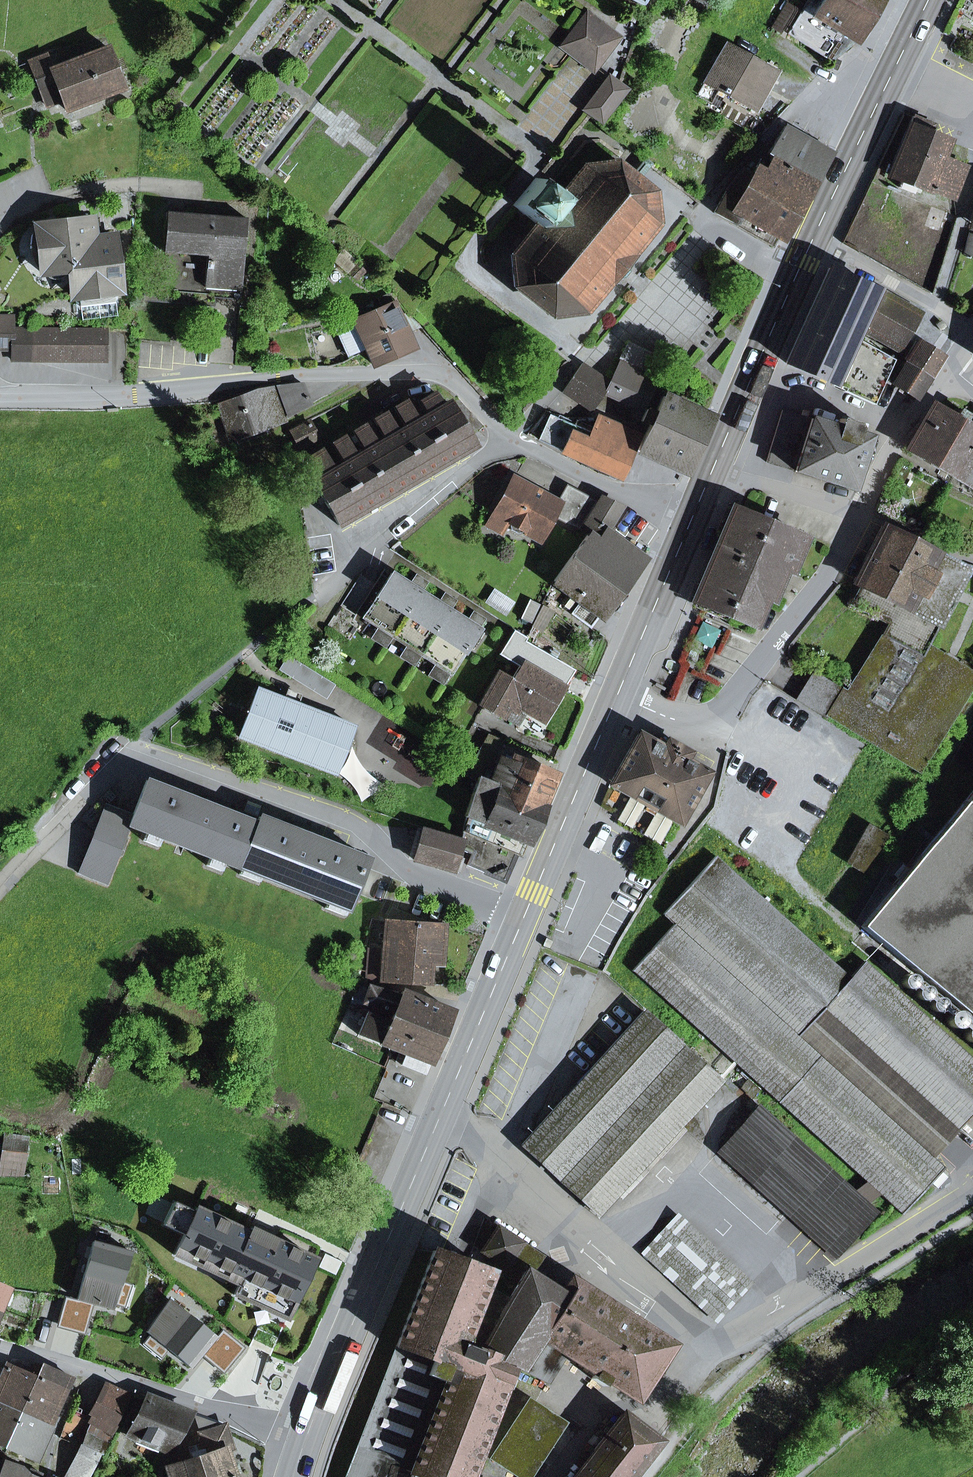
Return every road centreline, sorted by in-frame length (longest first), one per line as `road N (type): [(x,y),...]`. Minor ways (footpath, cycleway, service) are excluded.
road 1 (residential): [(520,919),(405,868),(353,822),(130,750),(0,889)]
road 2 (primary): [(520,919),(299,1454)]
road 3 (residential): [(510,435),(464,389),(434,372),(297,377),(135,395),(0,394)]
road 4 (track): [(972,1212),(787,1326),(713,1386),(643,1476)]
road 5 (residential): [(861,510),(828,573),(720,721),(708,729),(614,697)]
road 6 (residential): [(299,1454),(177,1397),(0,1347)]
road 7 (primary): [(816,237),(709,472)]
road 8 (residential): [(316,597),(510,435)]
road 9 (primary): [(614,697),(520,919)]
road 10 (residential): [(689,519),(609,489),(510,435)]
road 11 (primary): [(898,57),(816,237)]
road 12 (primary): [(689,519),(614,697)]
road 13 (residential): [(816,237),(972,326)]
road 14 (residential): [(861,510),(709,472)]
road 15 (residential): [(943,378),(861,510)]
road 16 (residential): [(972,559),(861,510)]

